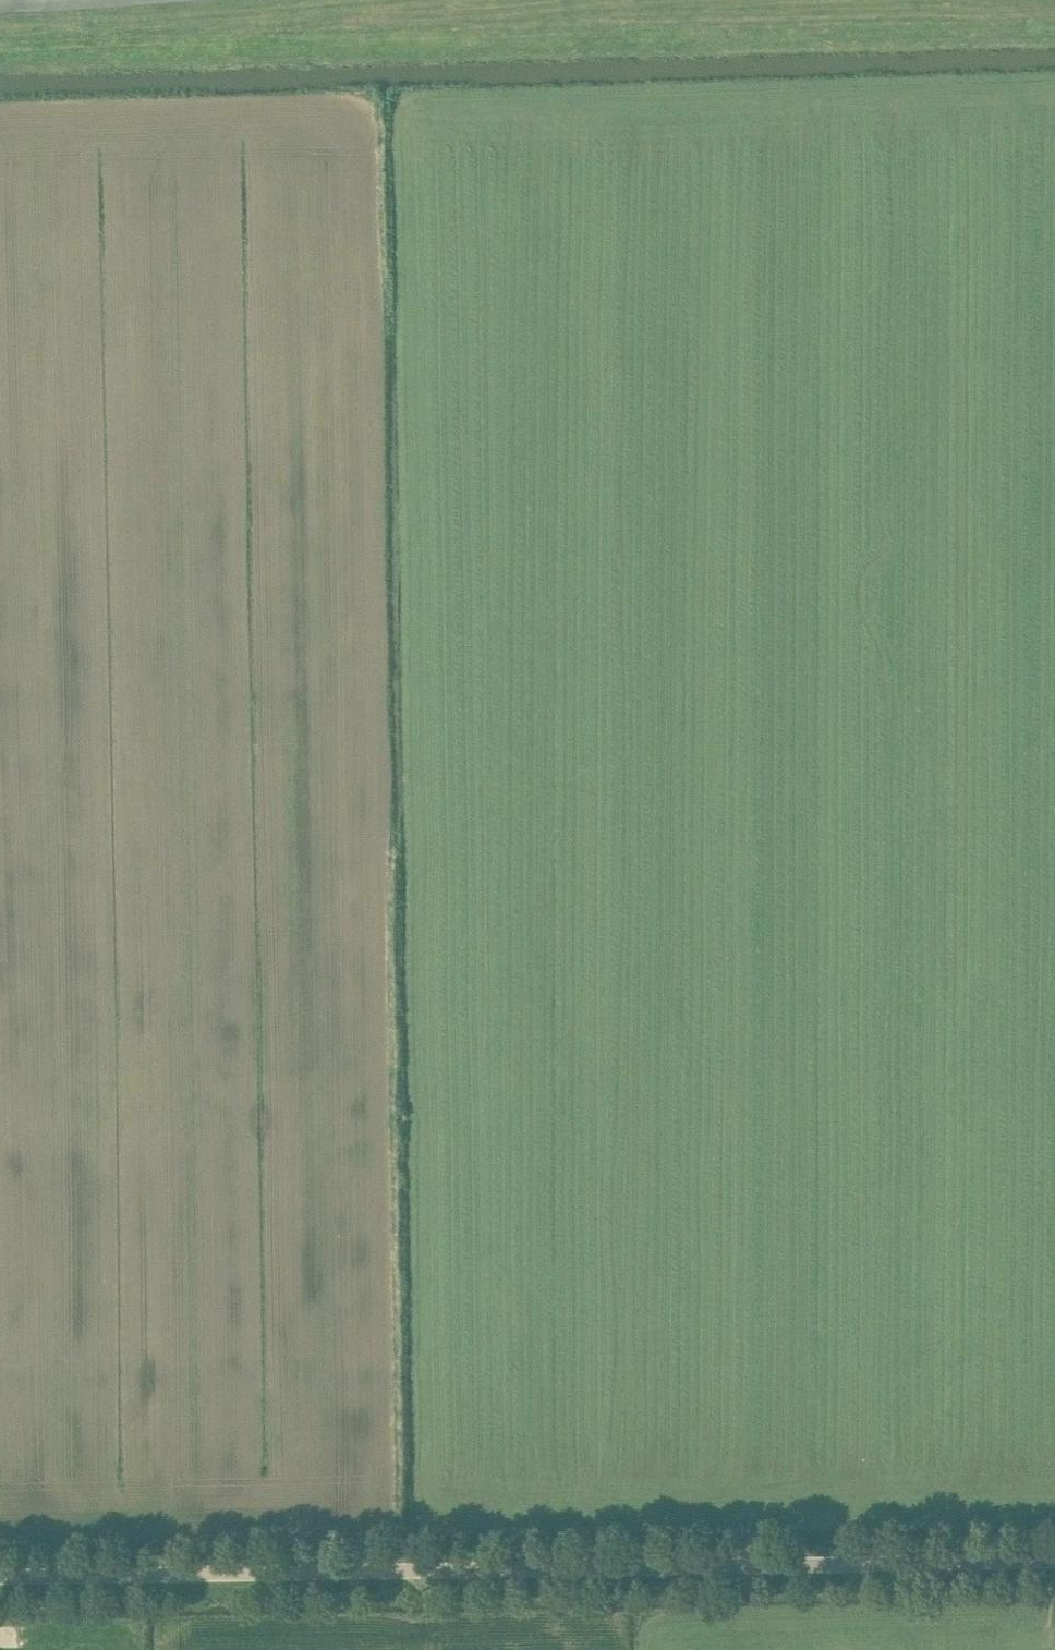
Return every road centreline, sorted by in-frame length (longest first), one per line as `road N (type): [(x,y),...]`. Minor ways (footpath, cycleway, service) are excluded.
road 1 (unclassified): [(0,1579),(1054,1564)]

